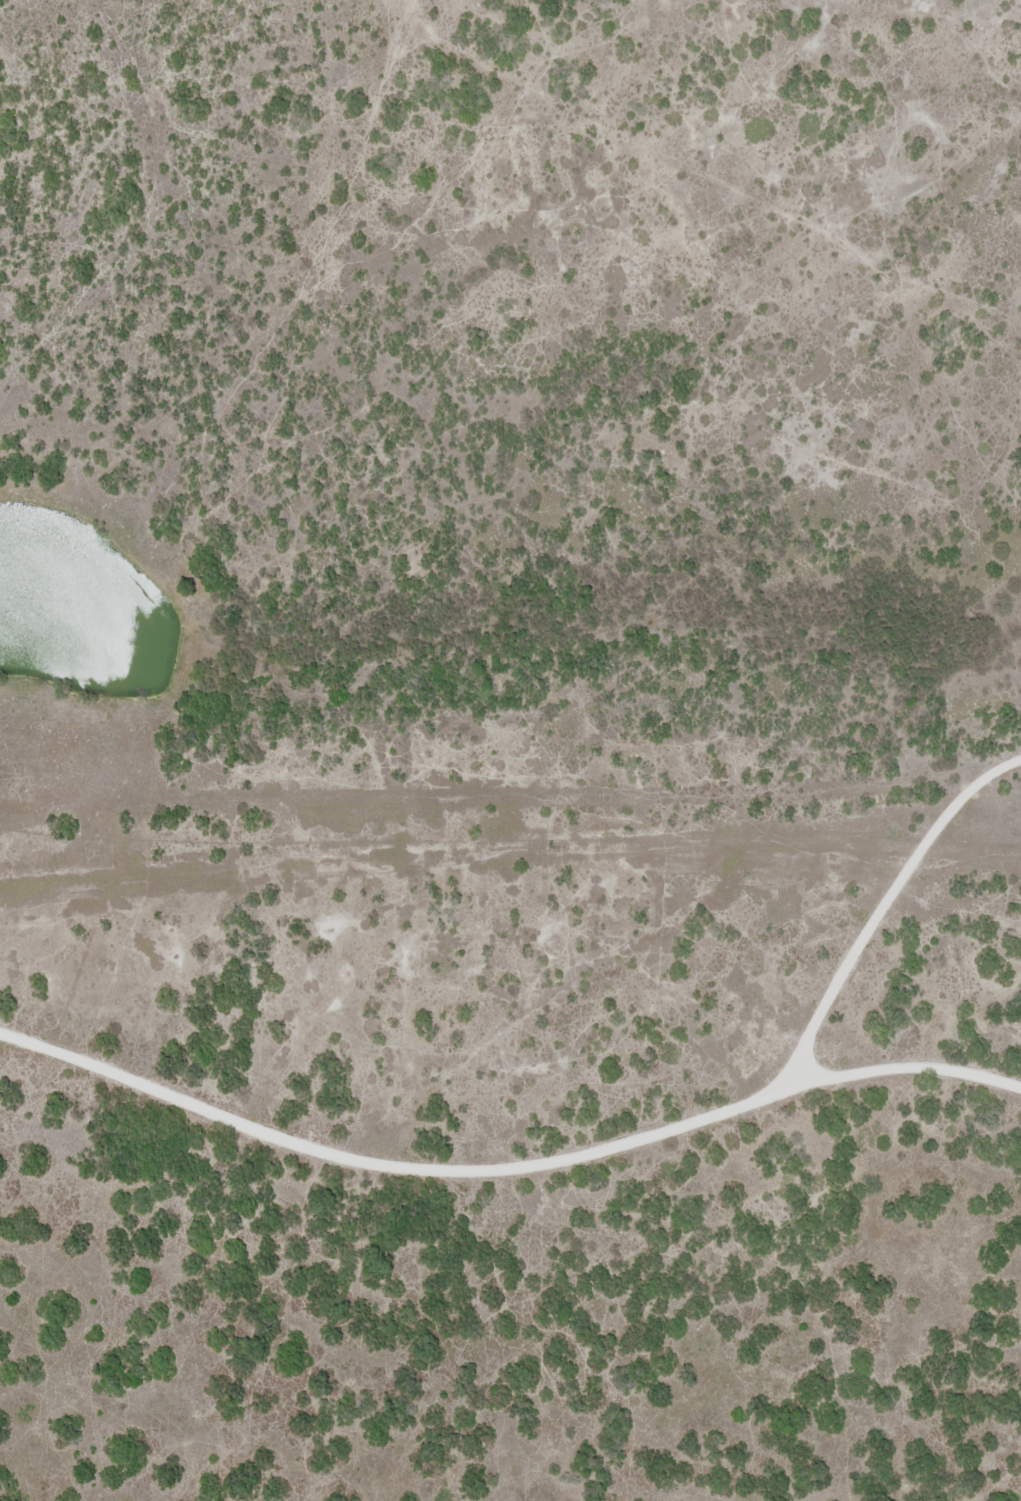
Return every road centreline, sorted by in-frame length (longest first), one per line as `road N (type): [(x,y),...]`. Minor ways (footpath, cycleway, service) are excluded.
road 1 (residential): [(0,817),(109,825),(133,811),(200,628),(214,542),(219,224),(233,0)]
road 2 (residential): [(133,811),(209,825),(797,806),(1020,773)]

